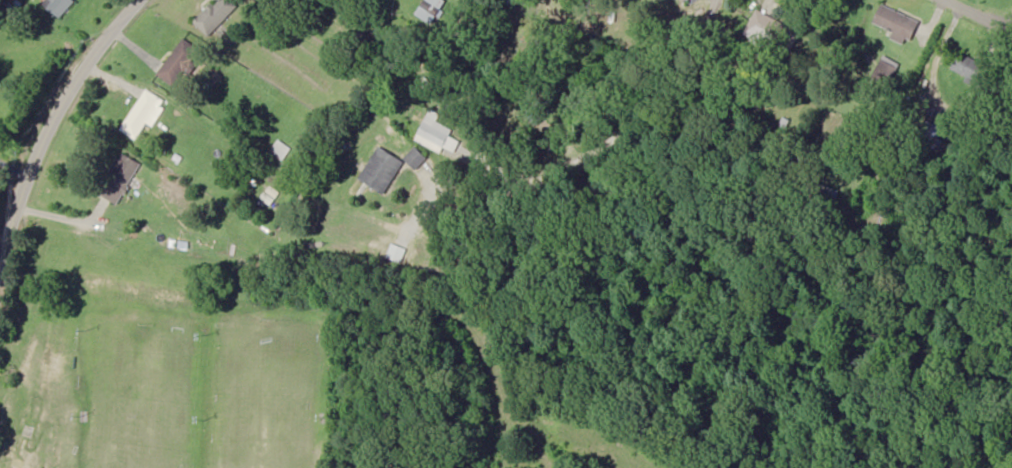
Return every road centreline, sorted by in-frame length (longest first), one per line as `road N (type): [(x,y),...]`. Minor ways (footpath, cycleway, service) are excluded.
road 1 (tertiary): [(0,248),(27,169),(102,33),(137,0)]

